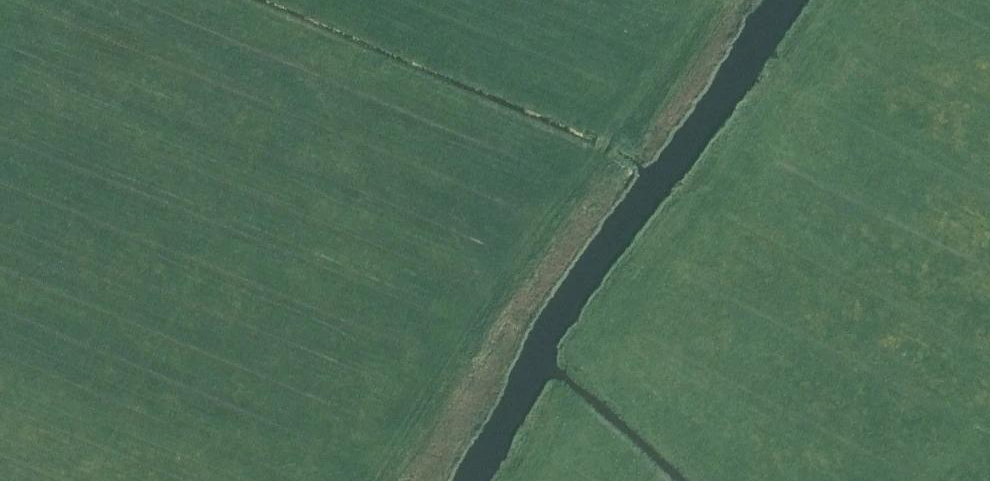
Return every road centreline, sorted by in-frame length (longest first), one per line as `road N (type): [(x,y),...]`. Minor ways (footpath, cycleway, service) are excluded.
road 1 (track): [(612,139),(379,480)]
road 2 (track): [(612,139),(706,0)]
road 3 (track): [(136,480),(0,437)]

